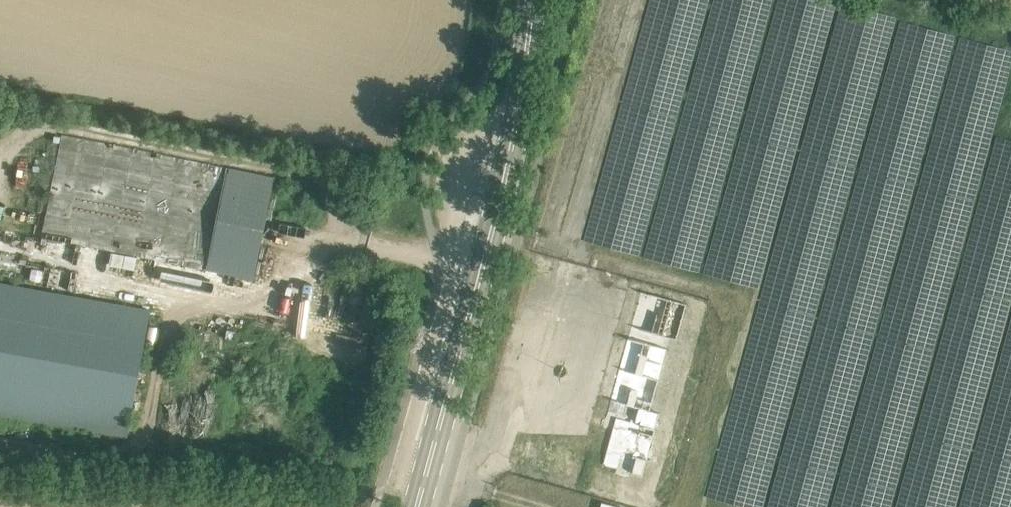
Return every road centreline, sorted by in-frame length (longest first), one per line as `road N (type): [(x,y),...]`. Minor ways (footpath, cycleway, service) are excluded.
road 1 (tertiary): [(416,506),(509,161),(533,0)]

